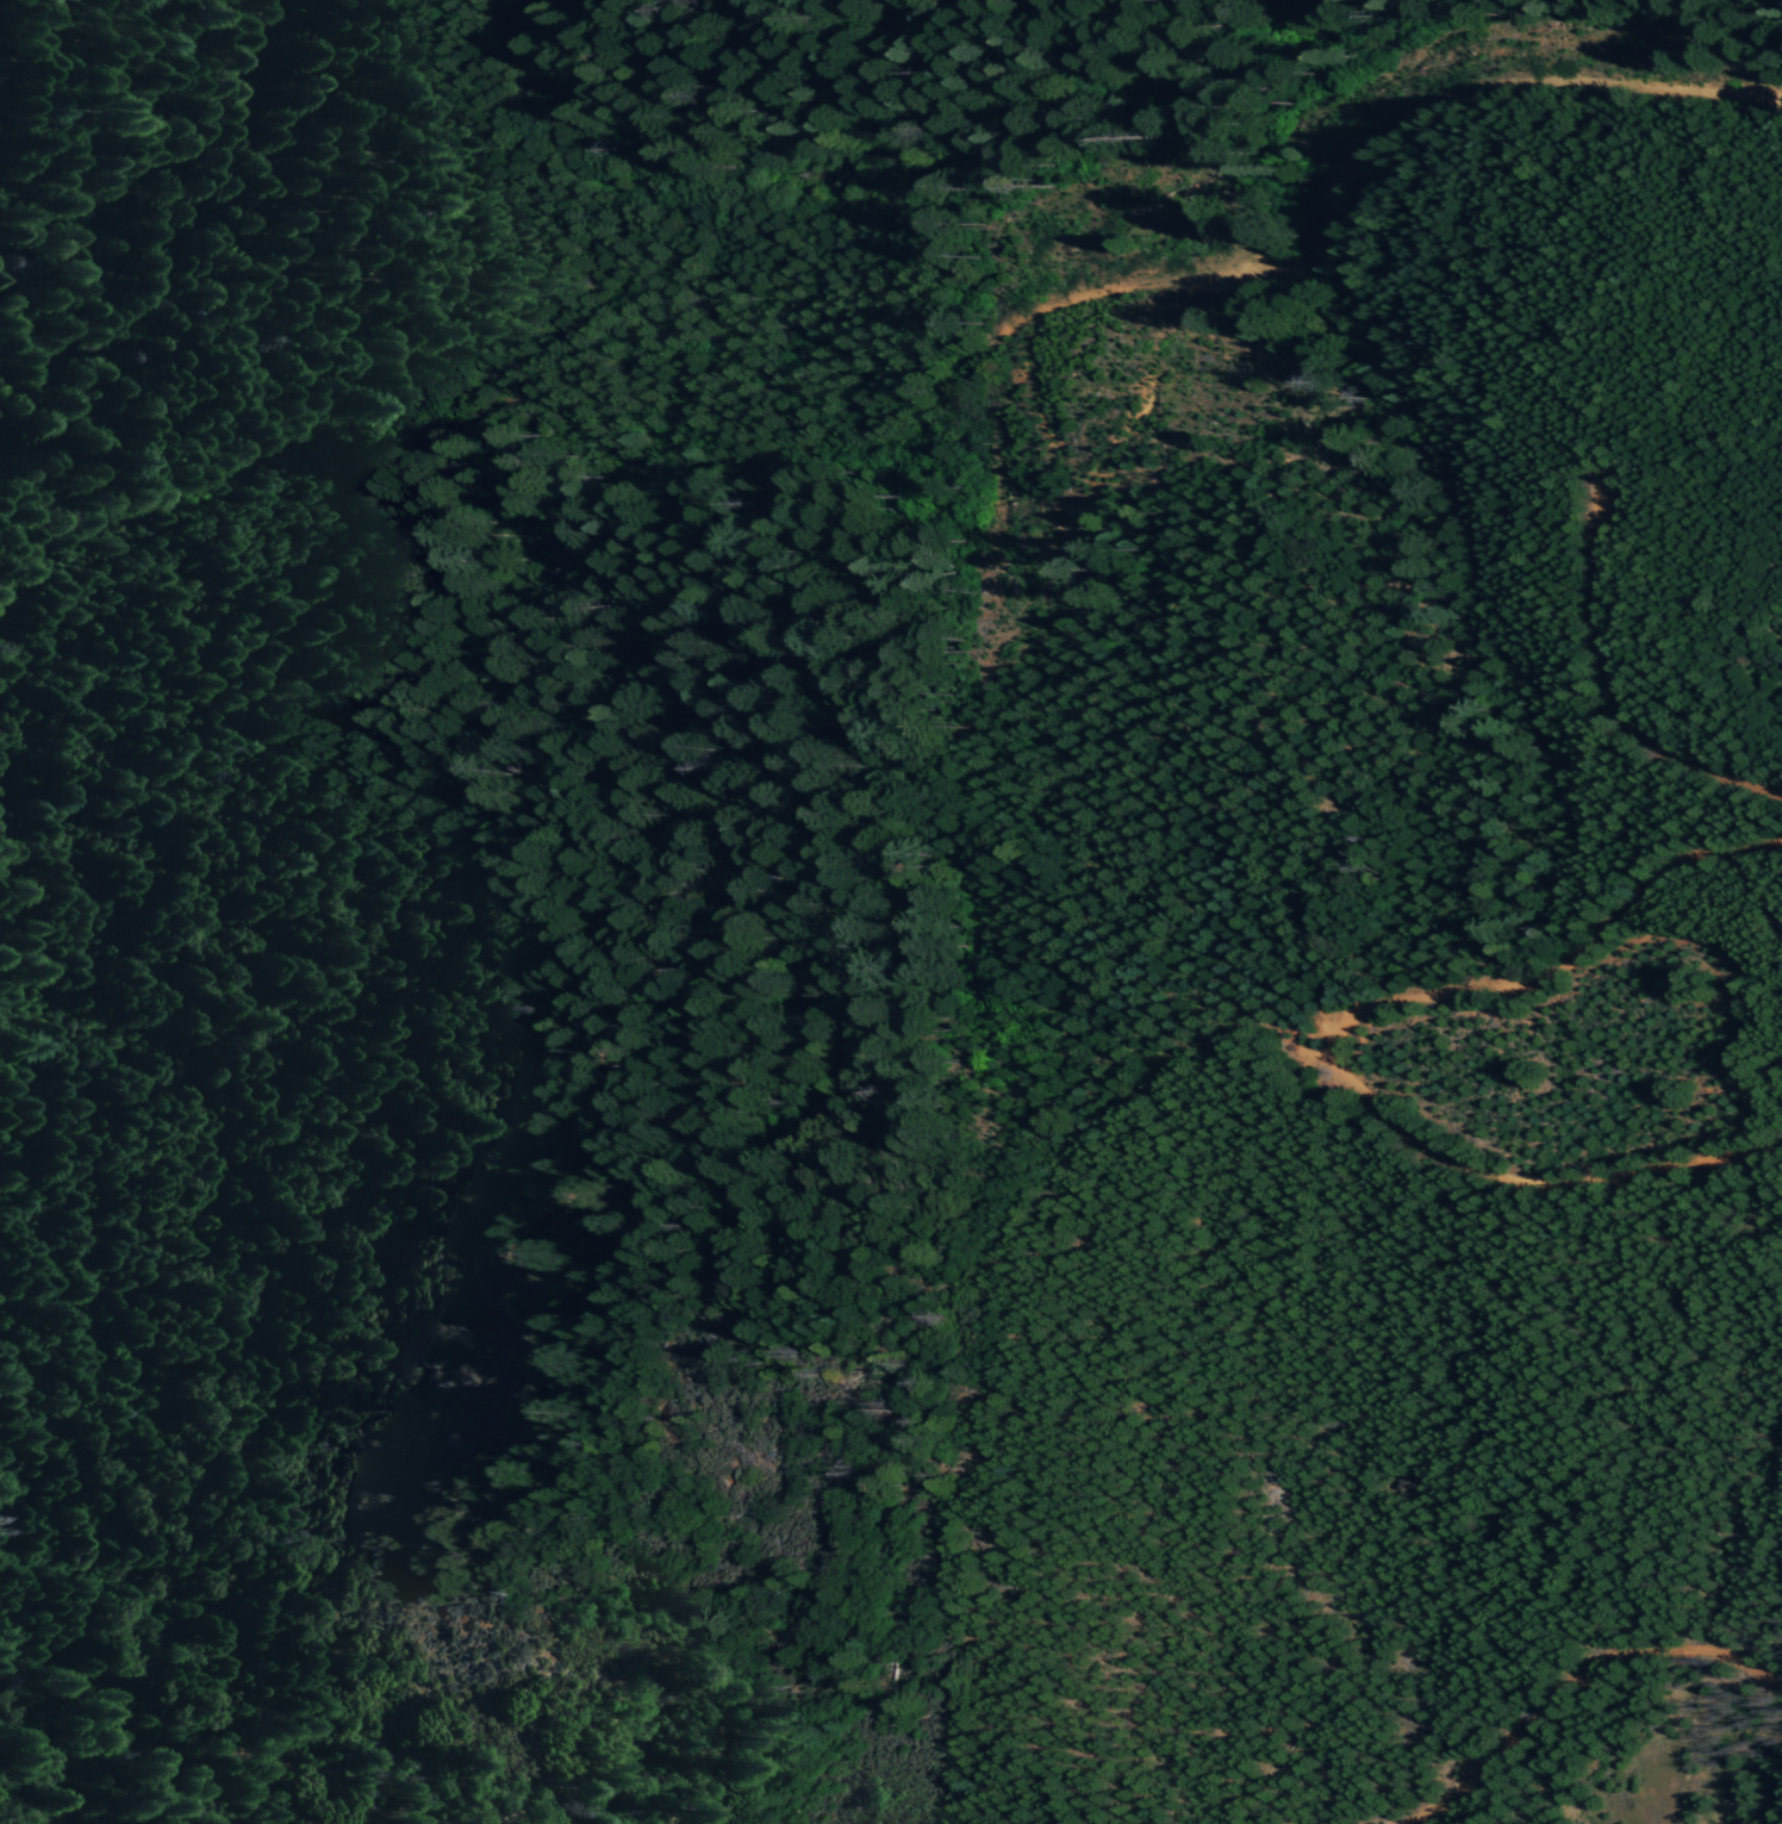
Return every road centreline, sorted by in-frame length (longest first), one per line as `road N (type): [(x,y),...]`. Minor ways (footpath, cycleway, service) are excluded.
road 1 (track): [(1781,107),(1740,88),(1614,64),(1466,71),(1404,95),(1356,145),(1278,250),(1060,288),(932,365),(909,422),(858,442),(812,431),(618,454),(523,372),(434,407),(354,412),(256,467),(105,522),(0,604)]
road 2 (track): [(1781,1134),(1549,1176),(1460,1157),(1372,1102),(1311,1039),(1325,1011),(1398,990),(1521,976),(1562,957),(1670,853),(1781,832)]
road 3 (track): [(0,801),(49,1104),(40,1145),(17,1187),(0,1189)]

